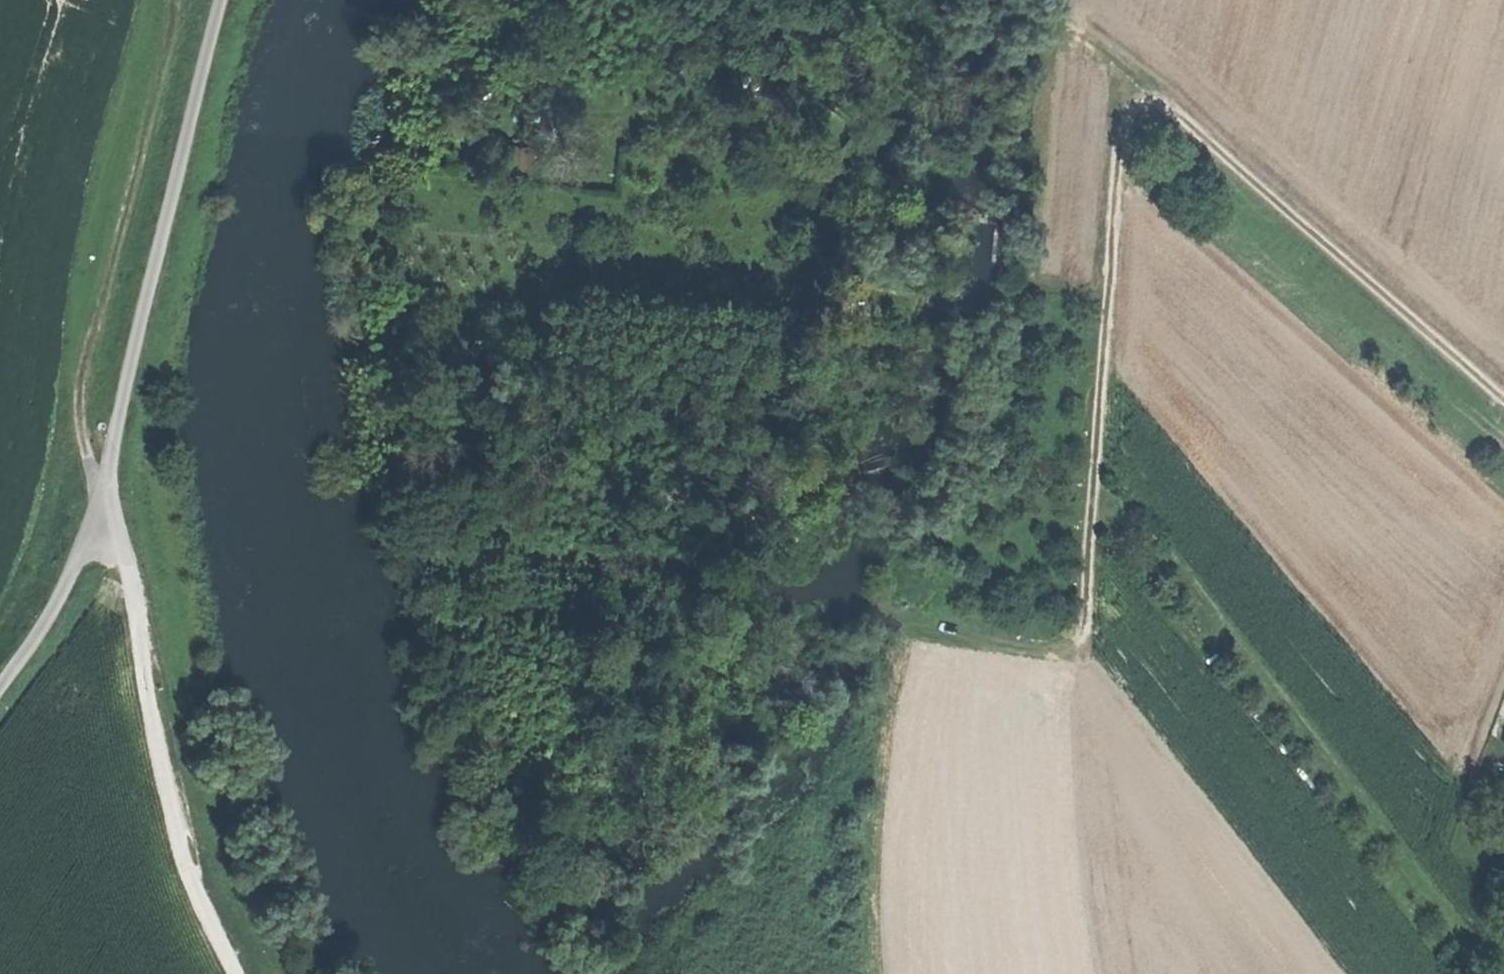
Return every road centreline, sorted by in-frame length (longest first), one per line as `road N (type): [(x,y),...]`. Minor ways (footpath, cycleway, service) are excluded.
road 1 (track): [(1503,402),(1158,104),(1131,109),(1120,136),(1079,635),(1065,650),(1037,654),(919,637)]
road 2 (track): [(157,0),(86,248),(74,348),(82,444),(150,660),(200,905),(234,973)]

